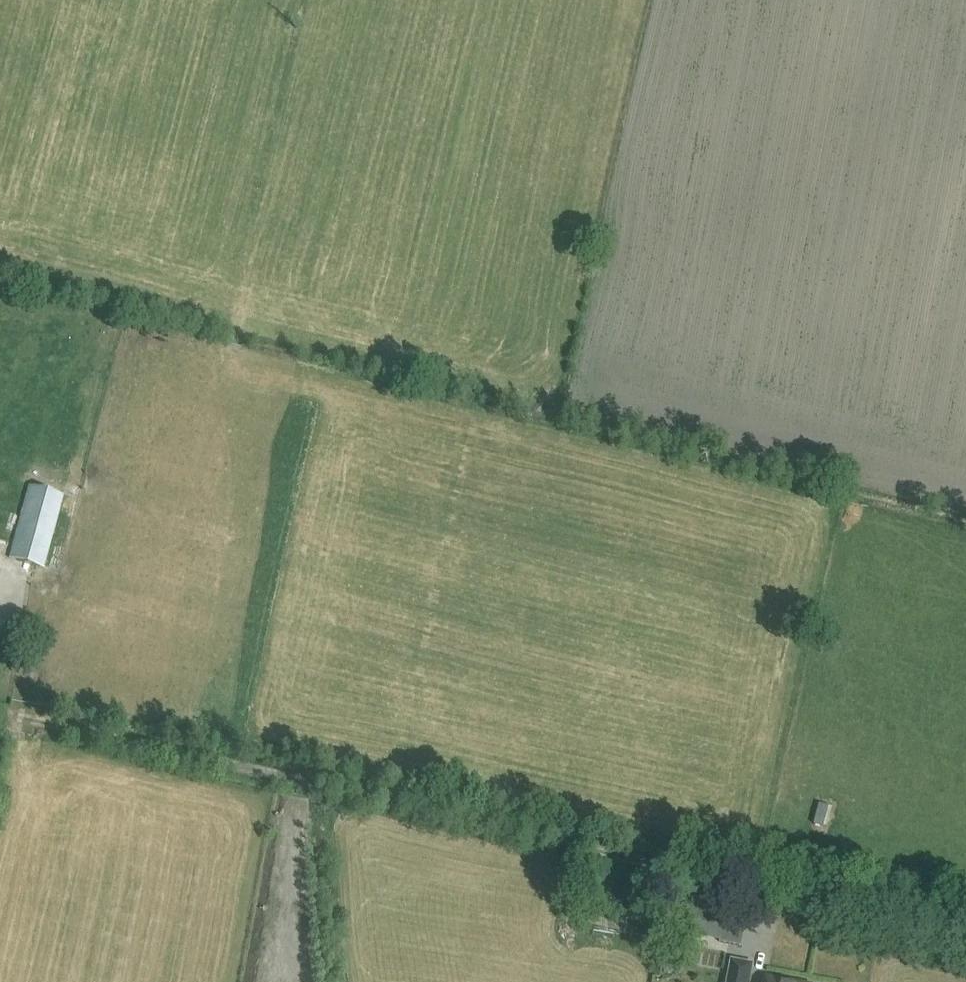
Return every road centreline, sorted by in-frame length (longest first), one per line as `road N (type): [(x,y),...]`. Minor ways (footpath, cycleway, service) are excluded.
road 1 (track): [(965,933),(0,712)]

